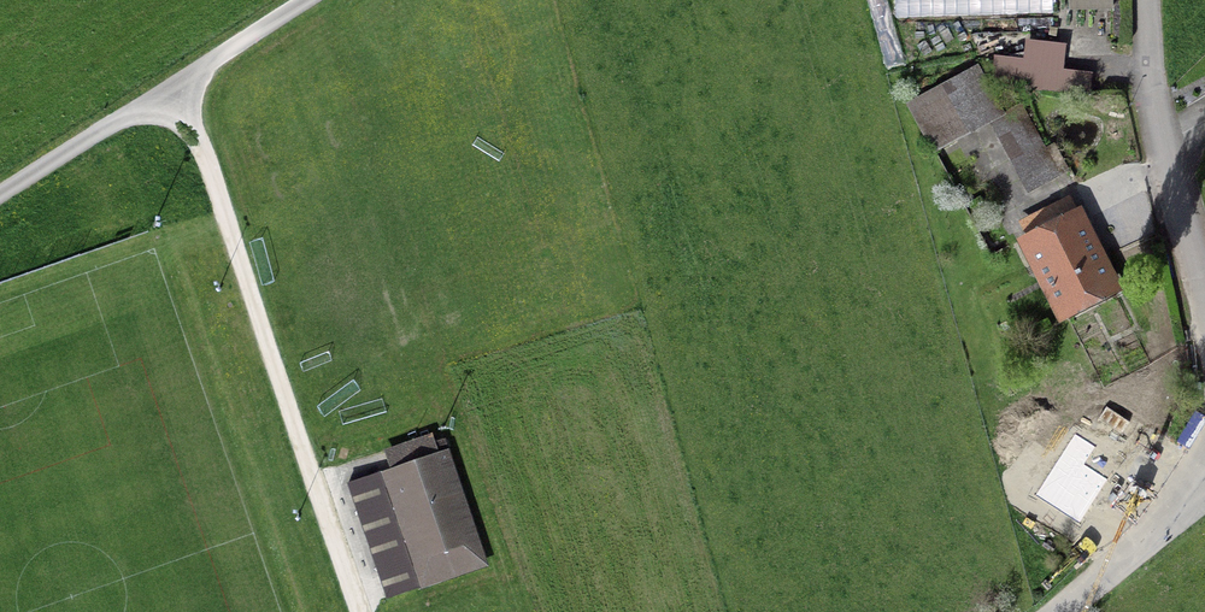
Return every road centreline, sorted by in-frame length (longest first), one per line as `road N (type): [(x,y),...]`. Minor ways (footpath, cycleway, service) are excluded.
road 1 (residential): [(359,611),(180,87)]
road 2 (residential): [(1147,0),(1164,141),(1204,307)]
road 3 (residential): [(180,87),(0,199)]
road 4 (residential): [(1204,499),(1058,611)]
road 5 (residential): [(316,0),(180,87)]

